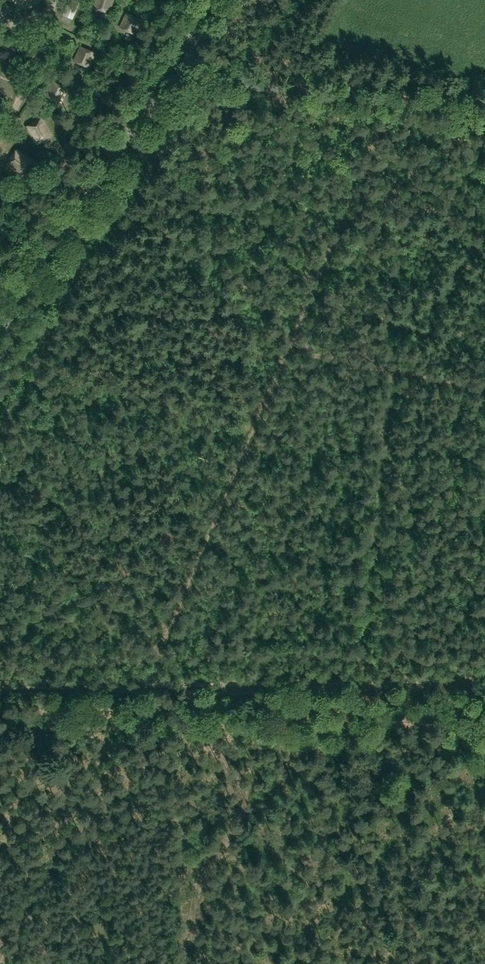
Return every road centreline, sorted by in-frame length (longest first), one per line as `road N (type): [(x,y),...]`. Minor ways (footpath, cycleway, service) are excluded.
road 1 (tertiary): [(0,327),(188,46)]
road 2 (track): [(288,347),(153,655)]
road 3 (track): [(150,682),(484,680)]
road 4 (residential): [(484,114),(245,84),(188,46)]
road 5 (track): [(0,688),(142,686),(153,655)]
road 6 (track): [(0,131),(12,119),(52,0)]

